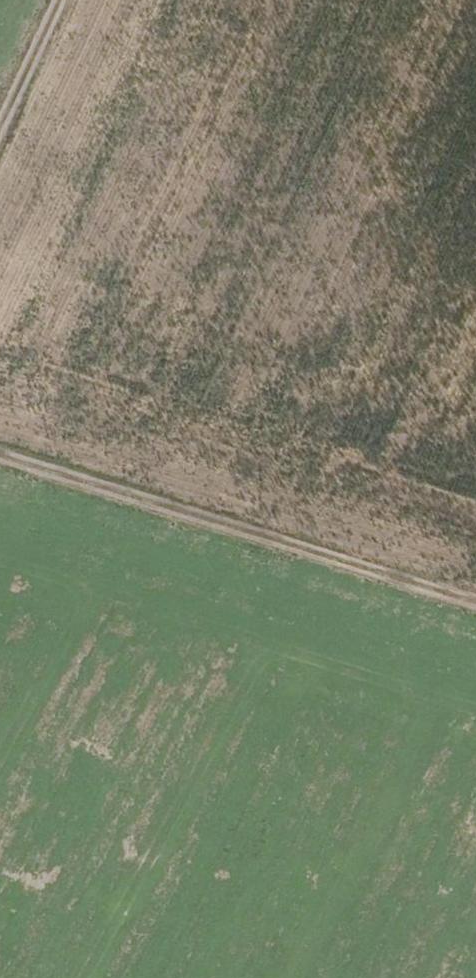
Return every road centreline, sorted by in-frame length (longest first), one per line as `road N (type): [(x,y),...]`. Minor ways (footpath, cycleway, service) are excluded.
road 1 (track): [(0,455),(475,603)]
road 2 (track): [(59,0),(0,127)]

